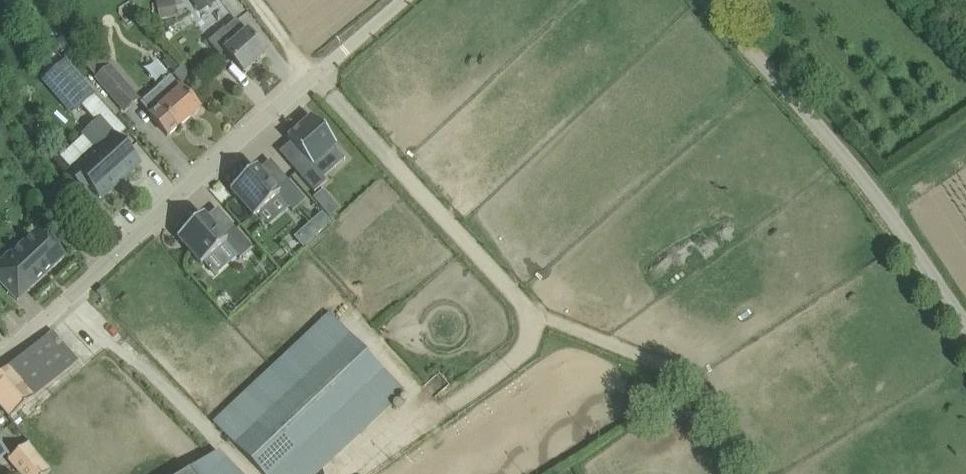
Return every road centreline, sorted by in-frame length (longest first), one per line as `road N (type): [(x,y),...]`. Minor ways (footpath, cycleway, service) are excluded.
road 1 (unclassified): [(0,360),(408,0)]
road 2 (residential): [(965,322),(878,189),(708,0)]

